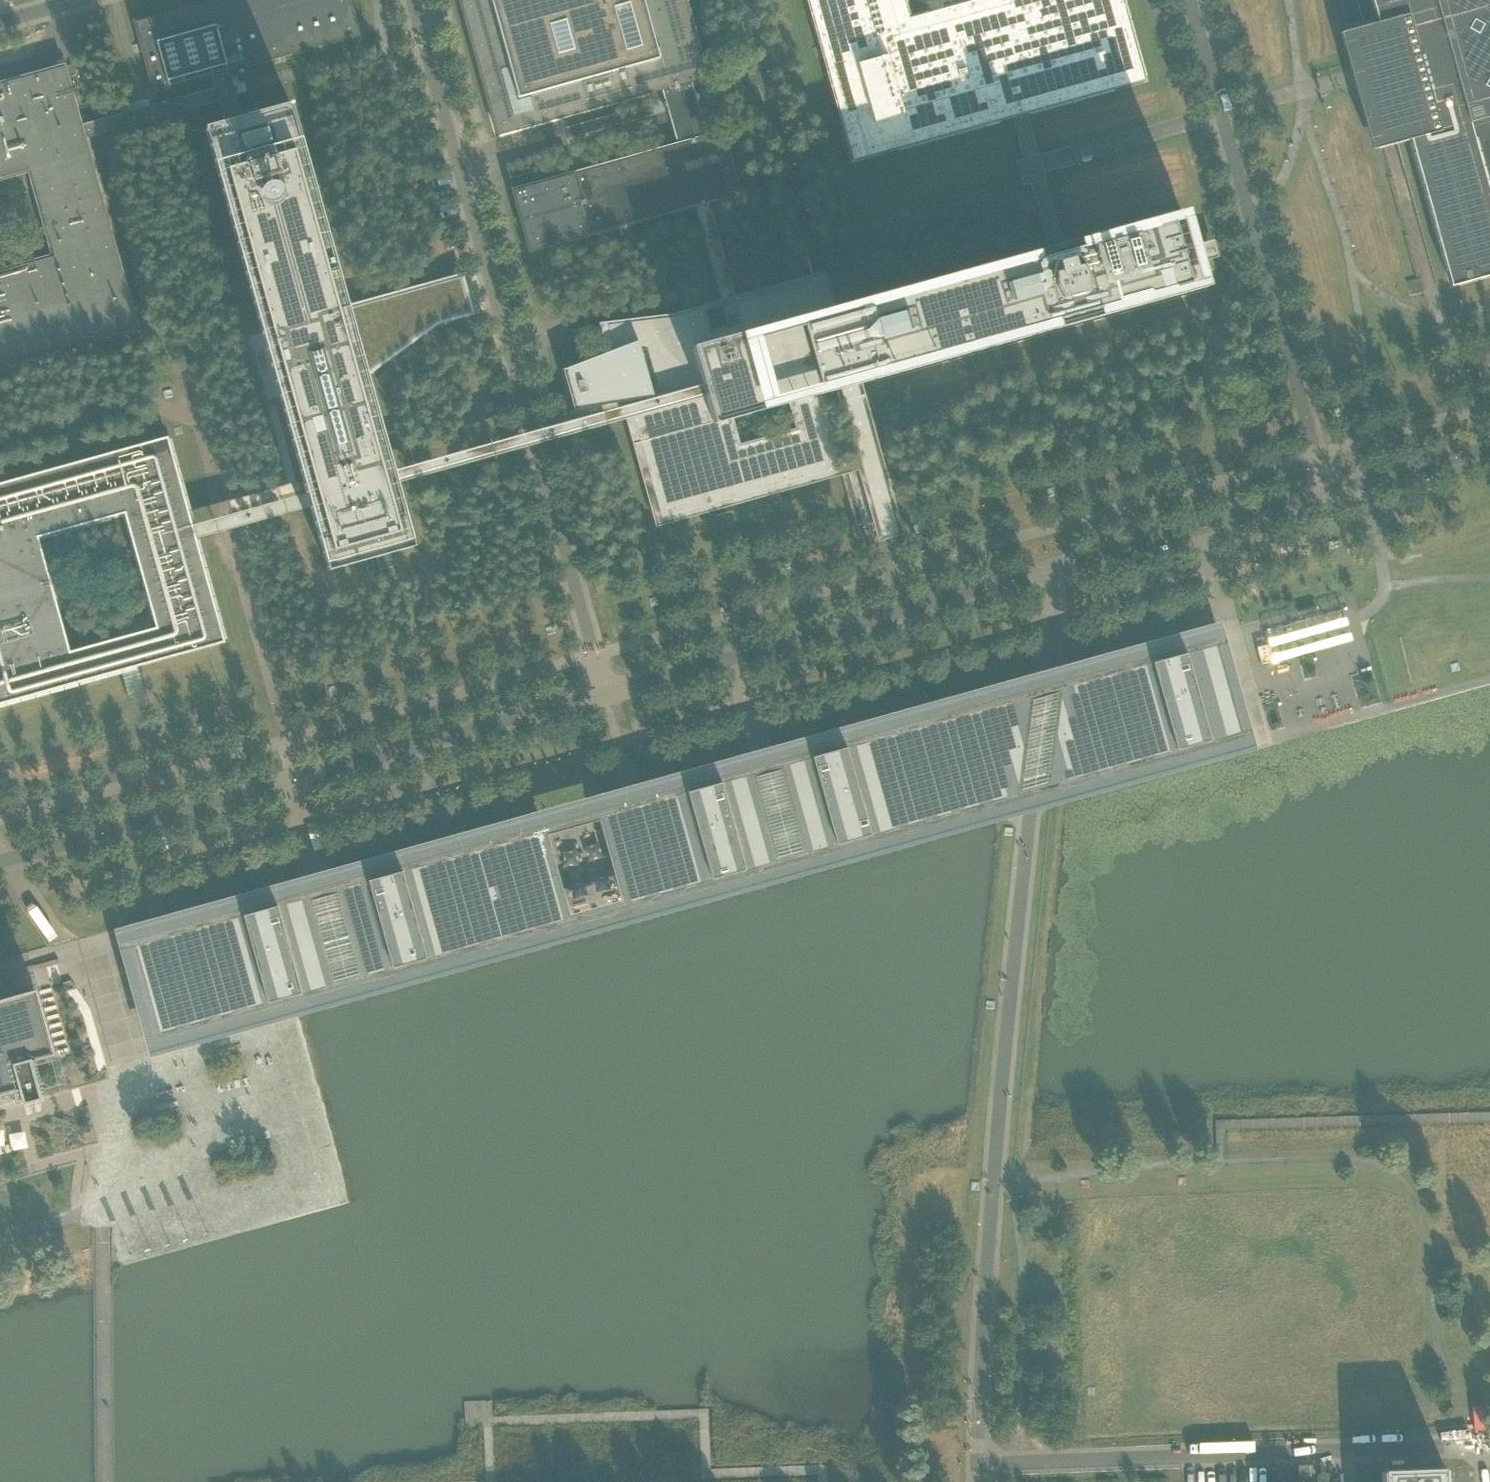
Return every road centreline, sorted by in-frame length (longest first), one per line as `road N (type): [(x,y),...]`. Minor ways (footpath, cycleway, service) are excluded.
road 1 (unclassified): [(1061,566),(1028,807),(977,1481)]
road 2 (unclassified): [(412,0),(604,692)]
road 3 (unclassified): [(0,861),(604,692)]
road 4 (unclassified): [(1188,0),(1327,493)]
road 5 (unclassified): [(604,692),(1061,566)]
road 6 (unclassified): [(1061,566),(1327,493)]
road 7 (unclassified): [(1327,493),(1489,446)]

